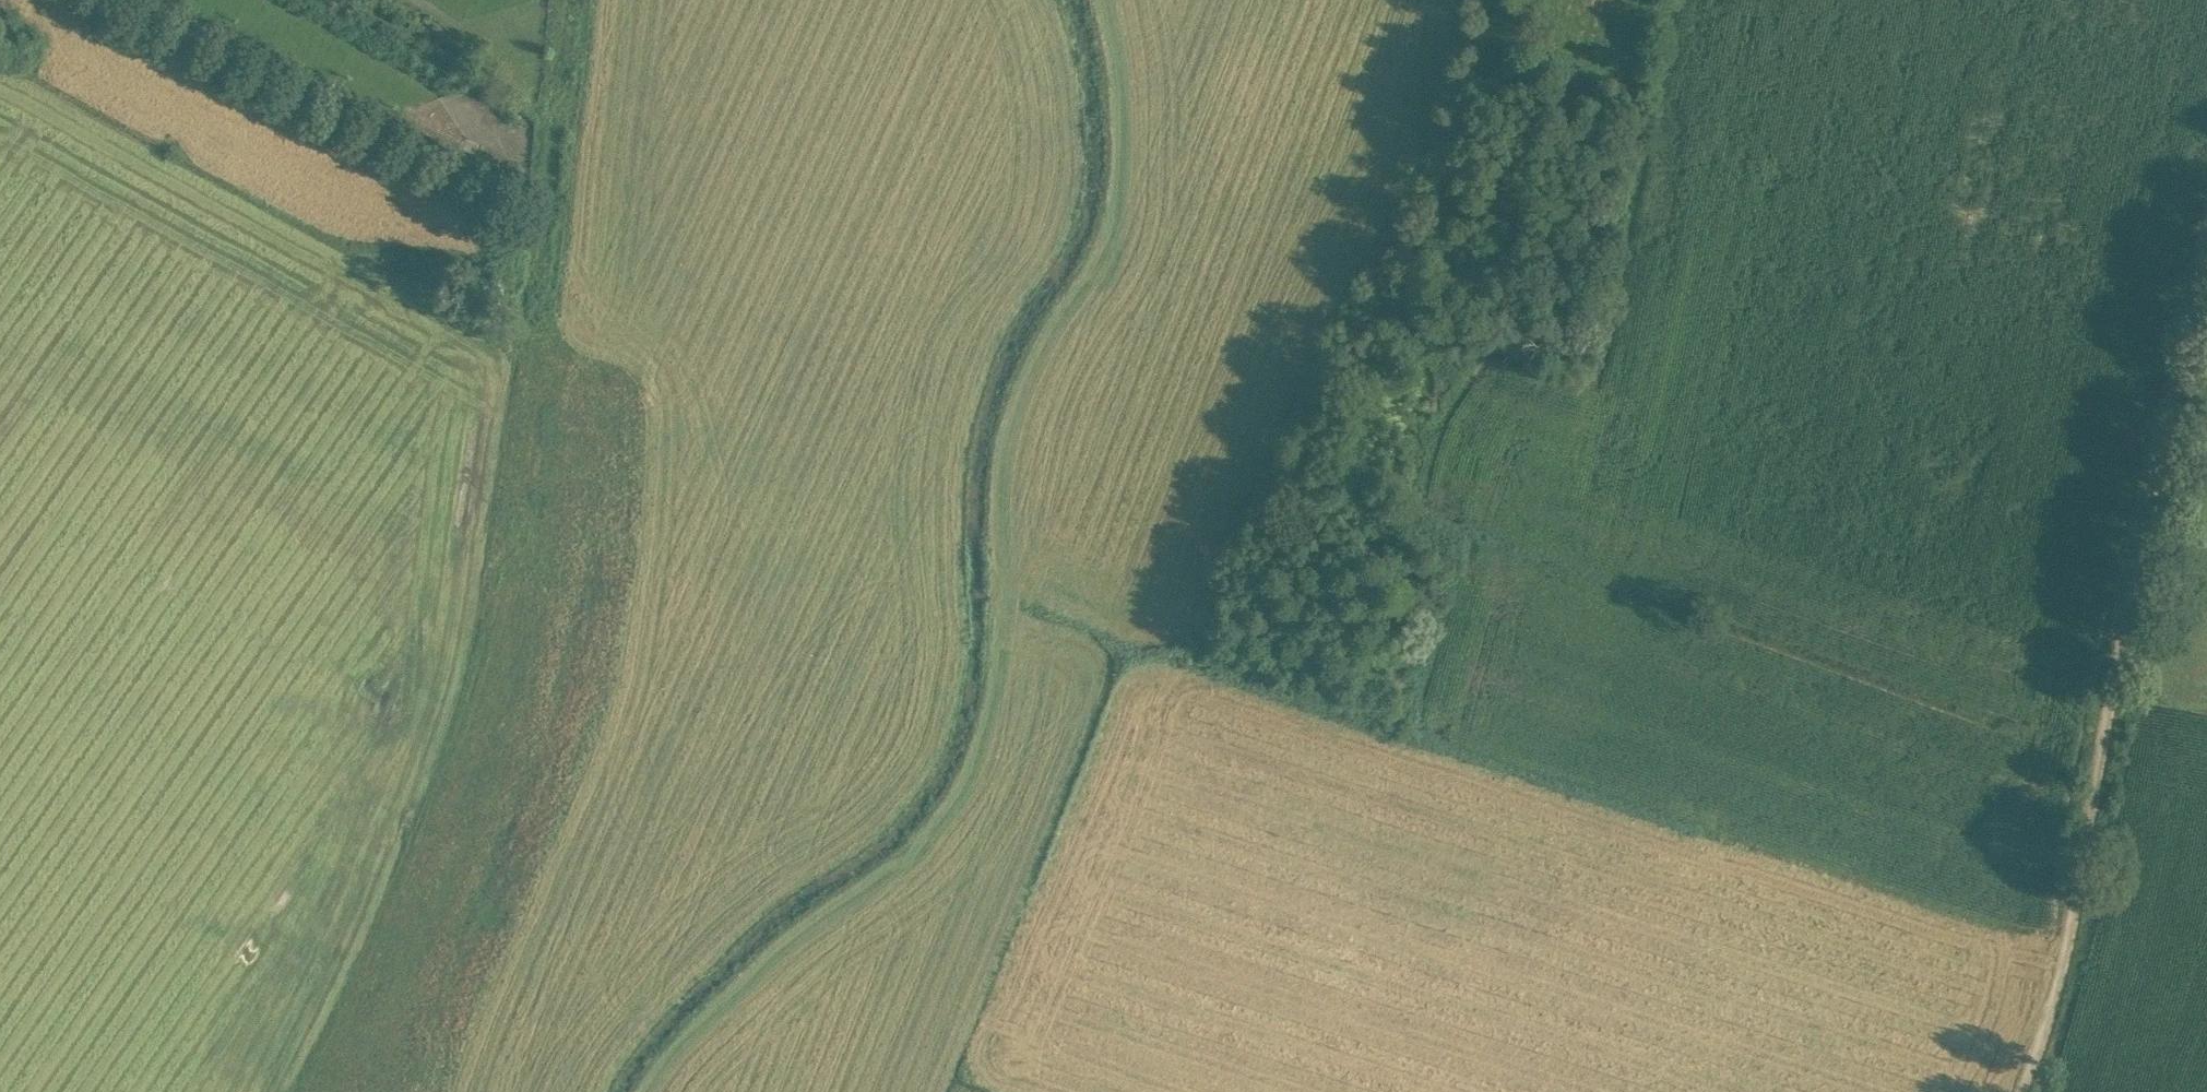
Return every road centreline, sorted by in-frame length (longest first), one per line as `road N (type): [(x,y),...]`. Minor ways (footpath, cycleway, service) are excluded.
road 1 (track): [(1101,0),(1115,56),(1118,181),(1107,234),(1015,406),(1003,451),(998,627),(983,743),(953,806),(915,852),(734,990),(649,1091)]
road 2 (track): [(2206,260),(2059,981),(2023,1091)]

